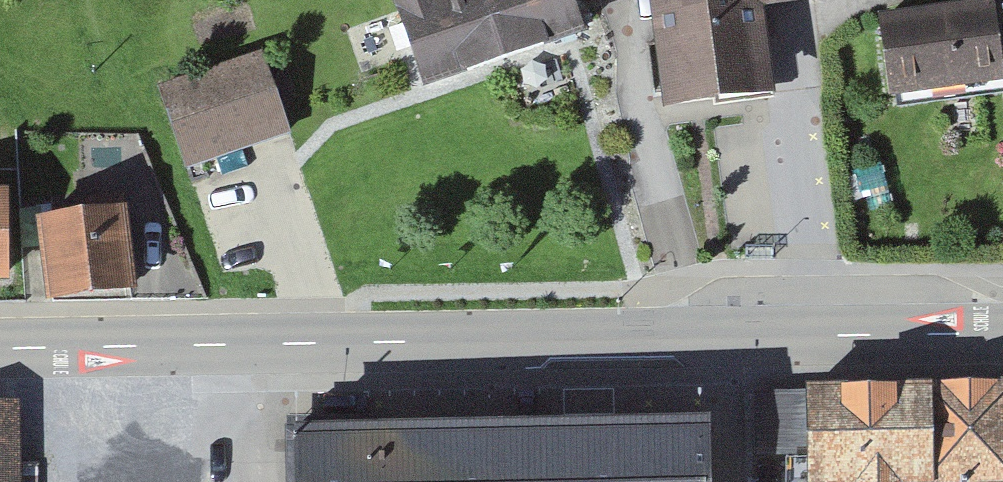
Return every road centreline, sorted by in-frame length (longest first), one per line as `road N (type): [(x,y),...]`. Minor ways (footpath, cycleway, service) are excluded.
road 1 (secondary): [(0,349),(1002,335)]

